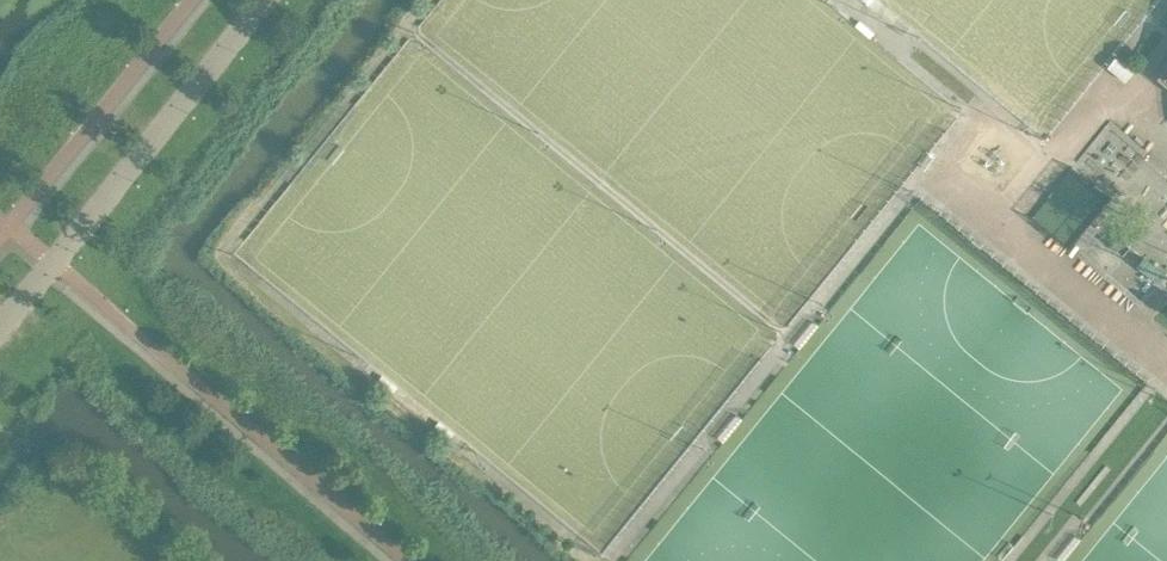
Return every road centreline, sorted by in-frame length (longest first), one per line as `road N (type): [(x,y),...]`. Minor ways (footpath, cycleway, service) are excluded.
road 1 (unclassified): [(0,324),(266,0)]

